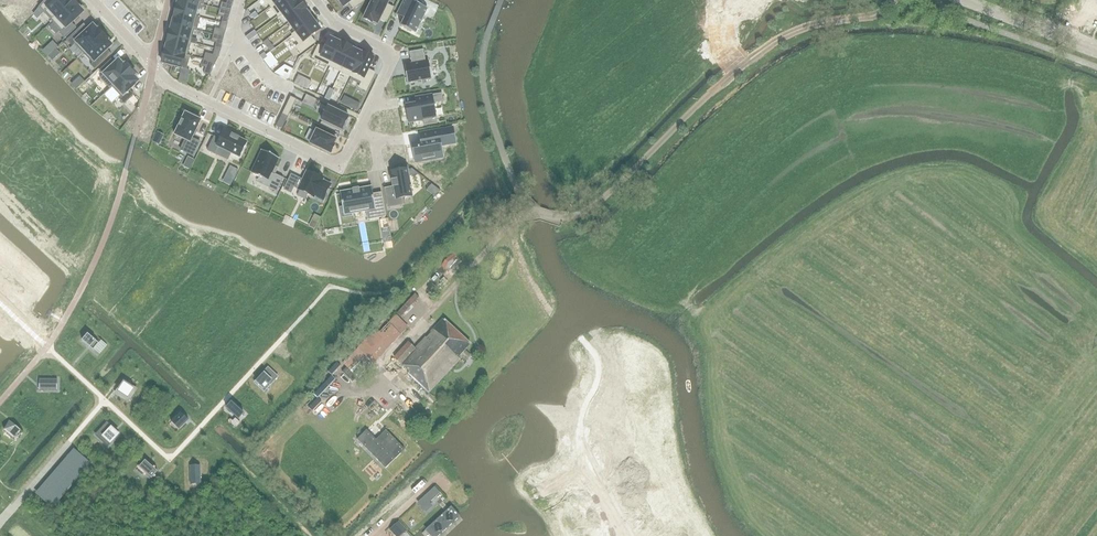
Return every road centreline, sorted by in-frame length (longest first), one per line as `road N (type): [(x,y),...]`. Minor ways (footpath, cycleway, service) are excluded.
road 1 (residential): [(94,0),(175,85),(341,166),(395,53),(333,23),(316,0)]
road 2 (unclassified): [(541,215),(570,218),(596,205),(782,37),(876,13),(892,0)]
road 3 (residential): [(105,400),(169,460),(285,335)]
road 4 (residential): [(0,521),(105,400)]
road 5 (tertiary): [(1096,52),(964,0)]

